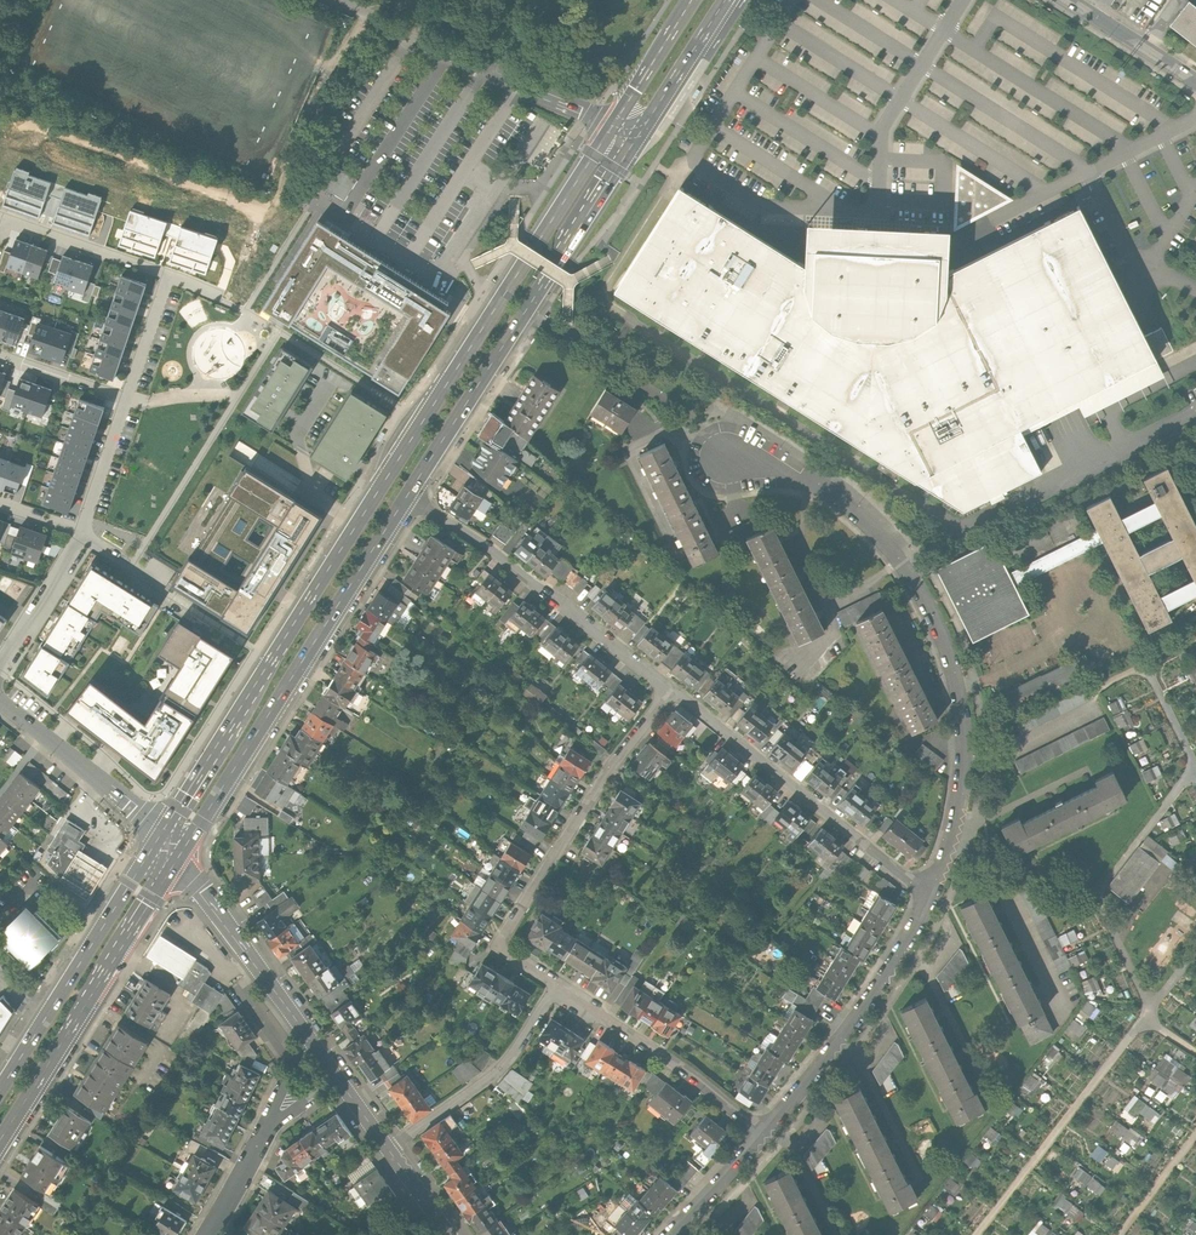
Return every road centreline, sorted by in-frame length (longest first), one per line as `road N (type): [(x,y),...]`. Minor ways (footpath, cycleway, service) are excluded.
road 1 (primary): [(692,0),(160,836)]
road 2 (primary): [(406,498),(728,0)]
road 3 (residential): [(932,894),(959,817),(968,762),(966,716),(940,627),(903,564),(856,511),(826,489),(726,458)]
road 4 (primary): [(177,859),(406,498)]
road 5 (residential): [(559,985),(507,954),(504,936),(670,693)]
road 6 (track): [(1195,952),(978,1234)]
road 7 (primary): [(0,1141),(177,859)]
road 8 (residential): [(670,693),(932,894)]
road 9 (residential): [(406,498),(488,546),(670,693)]
road 10 (primary): [(160,836),(0,1091)]
road 11 (residential): [(765,1132),(867,1003),(932,894)]
road 12 (track): [(1150,1011),(1099,898),(1195,769)]
road 13 (residential): [(765,1132),(684,1065),(559,985)]
road 14 (residential): [(388,1151),(498,1072),(559,985)]
road 15 (tertiary): [(160,836),(0,701)]
road 16 (residential): [(7,220),(168,273)]
road 17 (tertiary): [(1195,83),(1070,0)]
road 18 (tertiary): [(177,859),(262,976)]
road 19 (residential): [(82,534),(125,399)]
road 20 (residential): [(672,1234),(765,1132)]
road 21 (residential): [(12,648),(82,534)]
road 22 (residential): [(125,399),(168,273)]
road 23 (residential): [(0,357),(125,399)]
road 24 (track): [(1116,1234),(1195,1132)]
road 25 (residential): [(294,1072),(239,993),(262,976)]
road 26 (residential): [(207,1234),(268,1127)]

